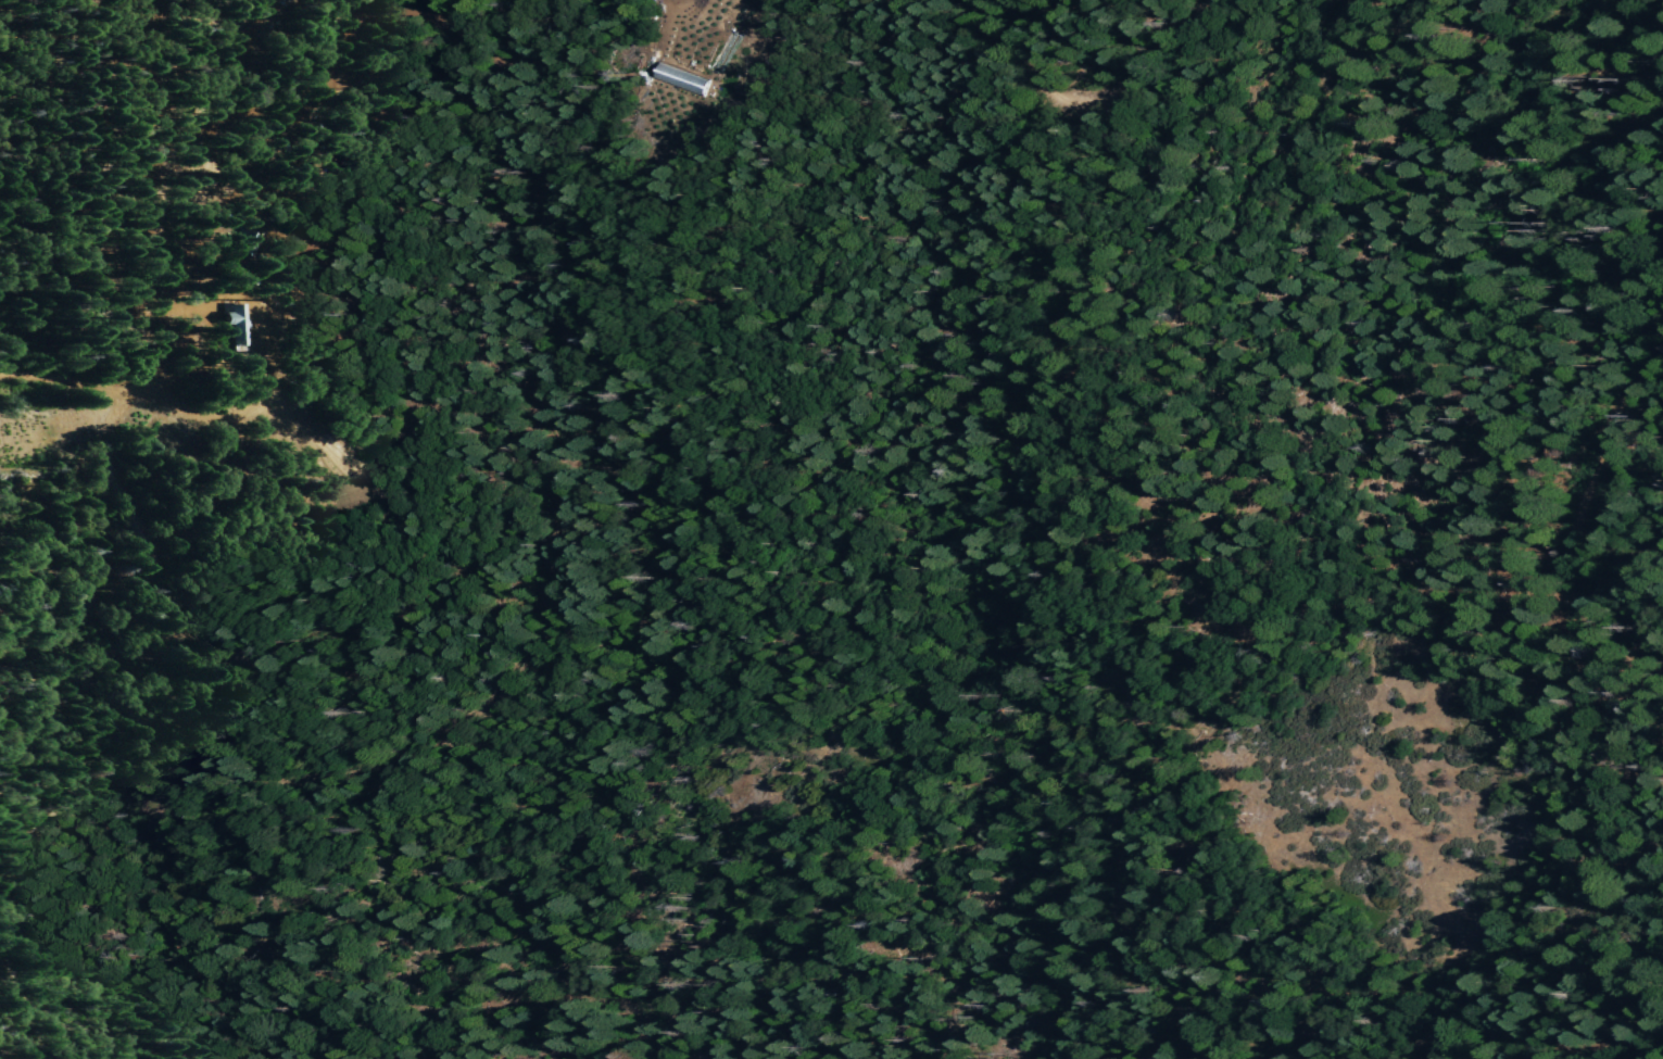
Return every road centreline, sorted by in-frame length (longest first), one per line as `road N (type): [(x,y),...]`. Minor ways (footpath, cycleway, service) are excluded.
road 1 (track): [(1662,343),(1589,480),(1557,593),(1602,689),(1662,854)]
road 2 (track): [(1007,0),(1046,90),(1067,102),(1105,102),(1137,84),(1202,0)]
road 3 (track): [(1662,1031),(1482,1029),(1431,1035),(1379,1058)]

